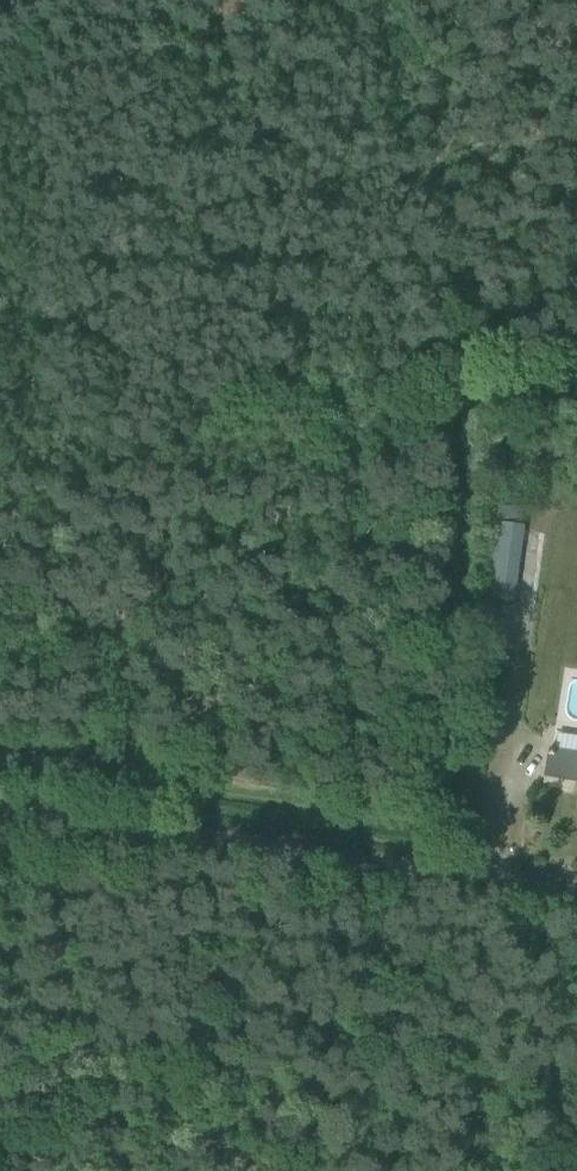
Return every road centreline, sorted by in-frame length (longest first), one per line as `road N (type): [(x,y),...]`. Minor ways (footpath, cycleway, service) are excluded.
road 1 (unclassified): [(576,899),(0,814)]

